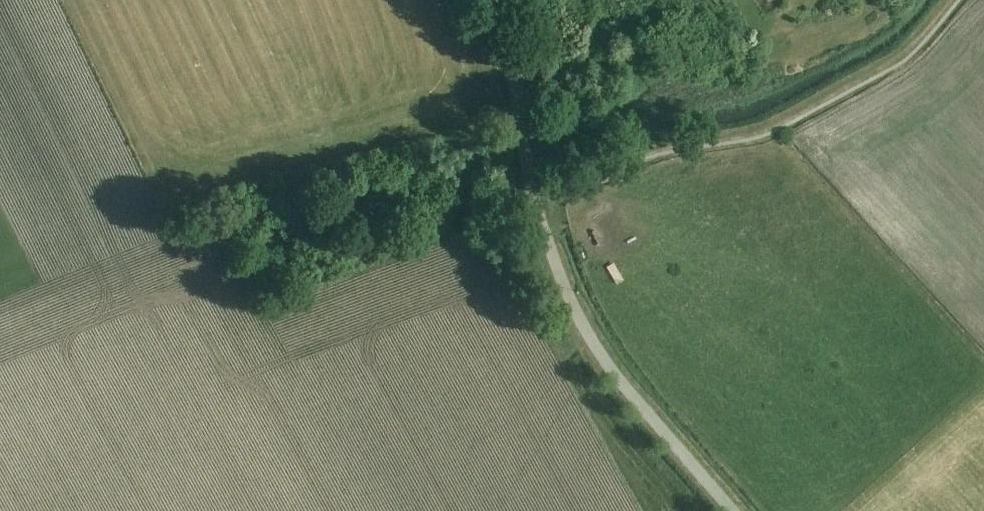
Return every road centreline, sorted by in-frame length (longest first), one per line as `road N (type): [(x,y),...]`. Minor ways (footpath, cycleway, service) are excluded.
road 1 (unclassified): [(732,510),(616,376),(570,298),(534,199),(499,0)]

